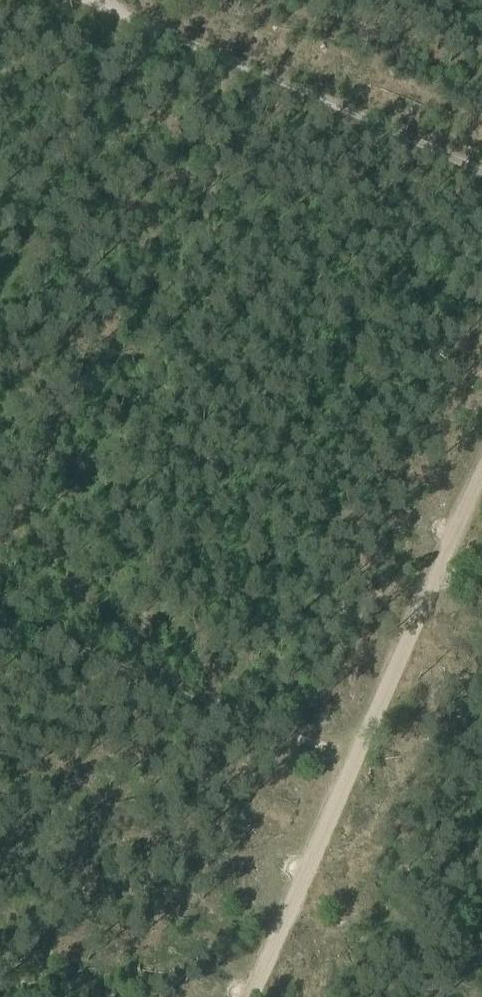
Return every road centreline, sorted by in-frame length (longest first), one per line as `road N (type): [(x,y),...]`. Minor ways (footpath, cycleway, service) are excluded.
road 1 (track): [(250,996),(481,473)]
road 2 (track): [(238,62),(0,550)]
road 3 (track): [(95,0),(481,174)]
road 4 (track): [(358,748),(0,613)]

